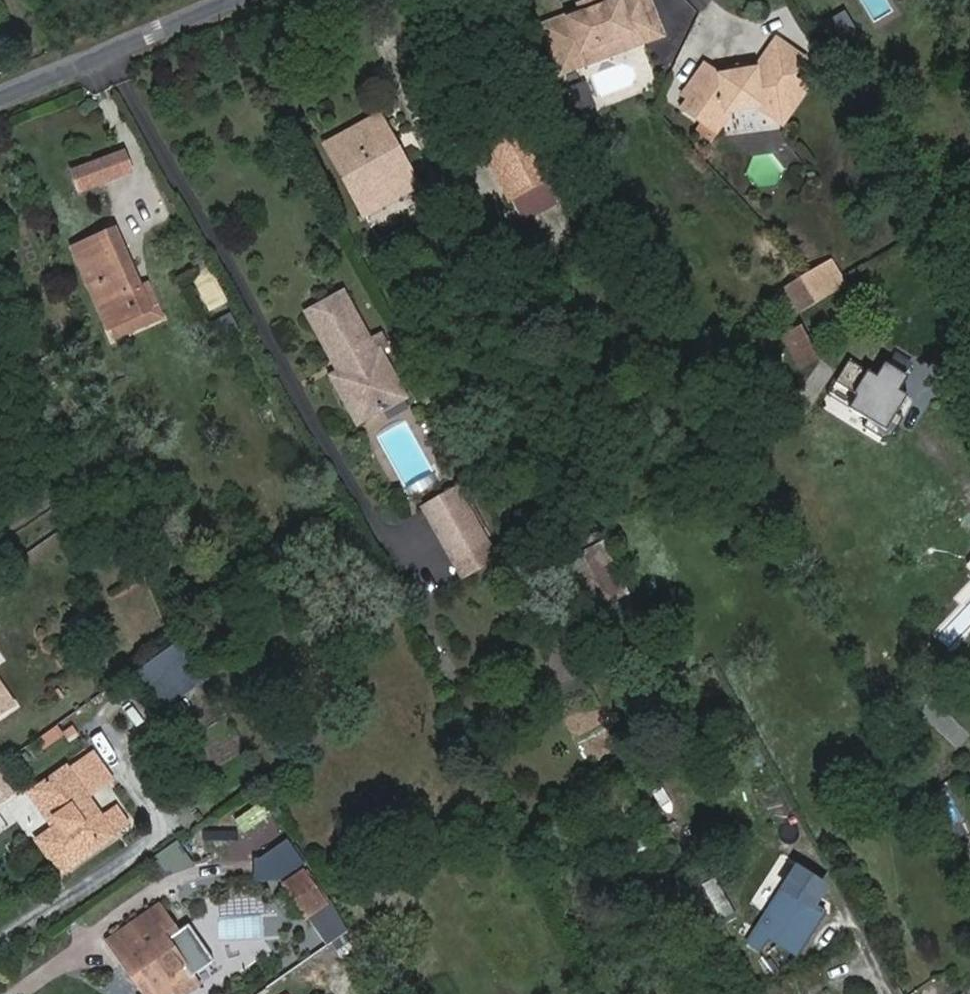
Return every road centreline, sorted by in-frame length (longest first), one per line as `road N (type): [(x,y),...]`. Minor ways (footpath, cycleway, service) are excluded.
road 1 (residential): [(243,0),(0,102)]

